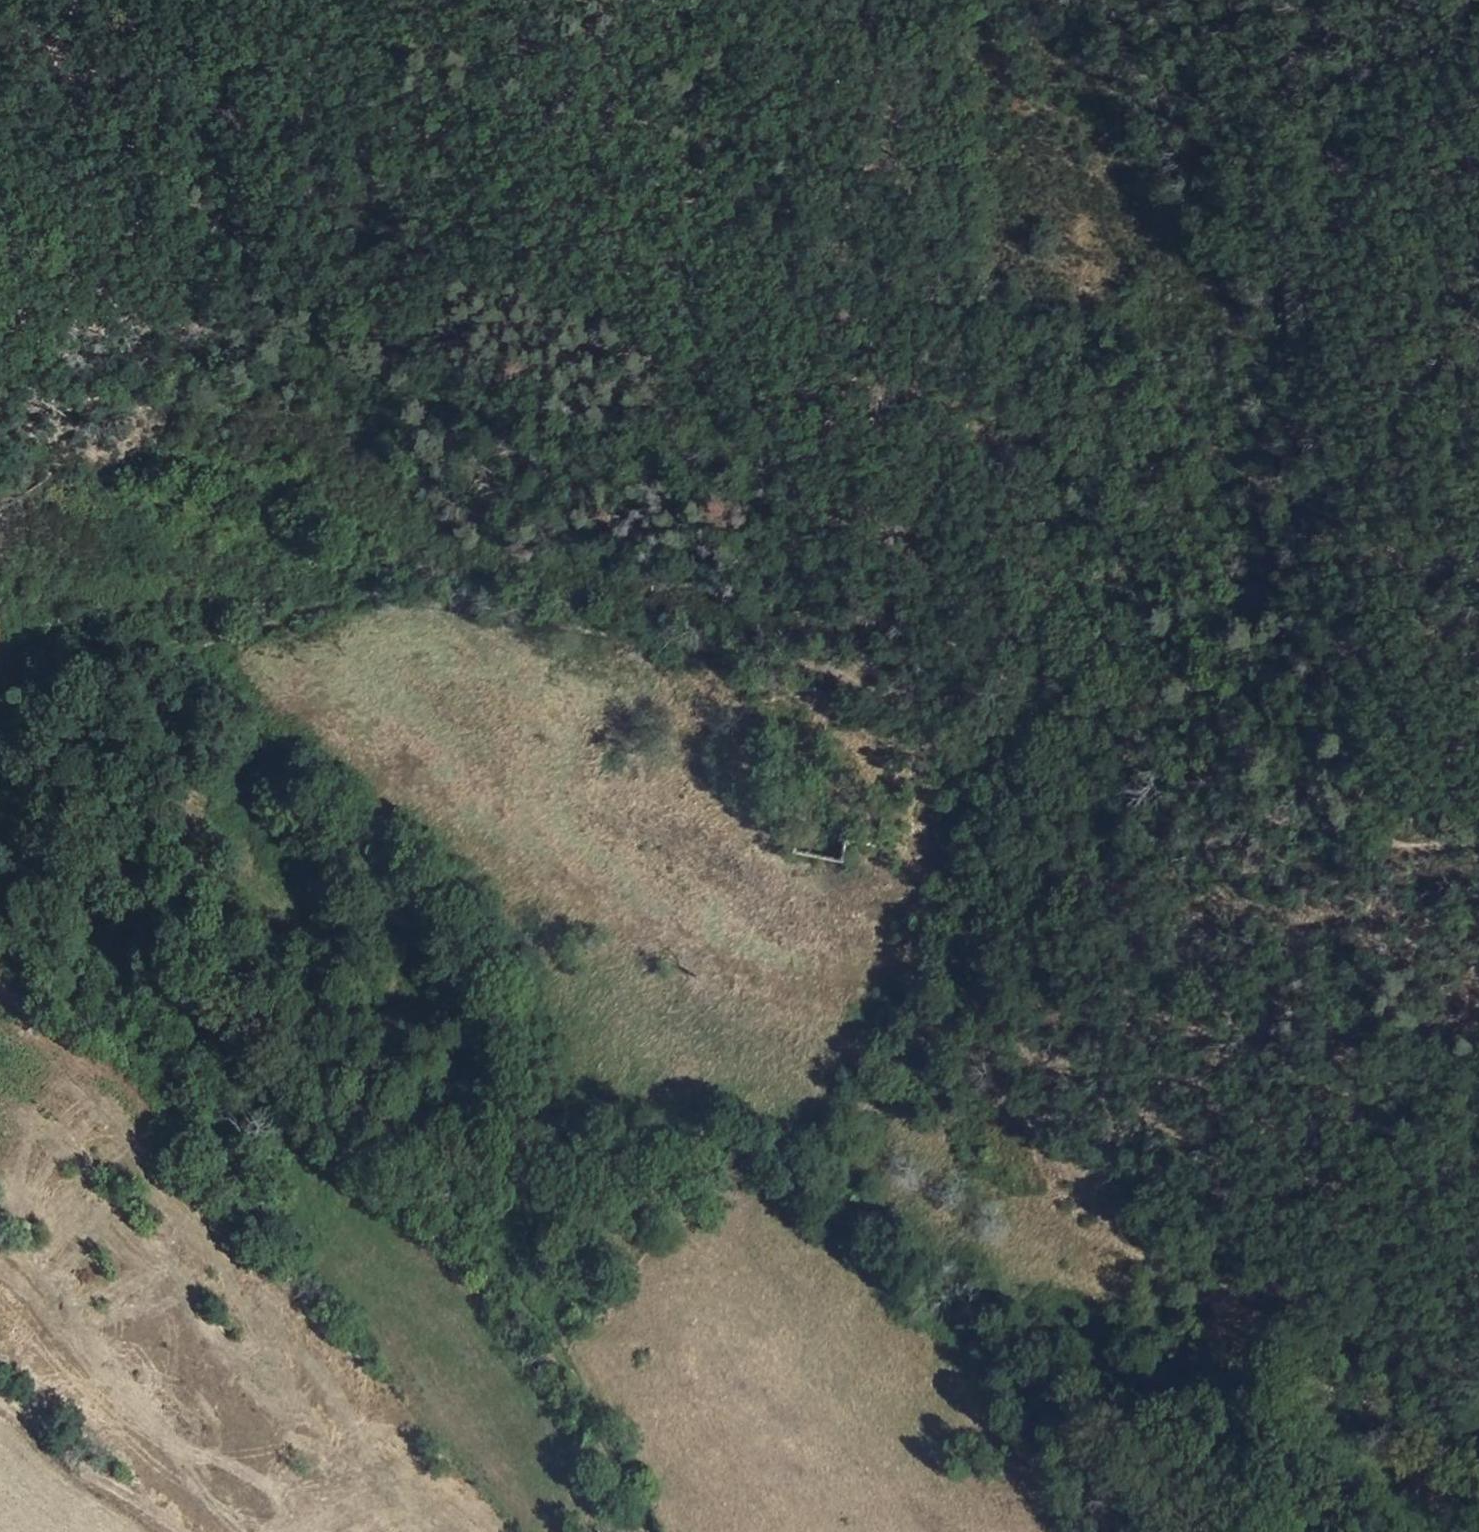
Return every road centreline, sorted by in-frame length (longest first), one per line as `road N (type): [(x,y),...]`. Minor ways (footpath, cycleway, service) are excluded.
road 1 (track): [(1478,848),(1406,844),(1296,815),(1090,648),(1052,649),(940,703),(902,702),(803,667),(354,597),(224,644),(90,660),(6,761),(7,785),(172,980),(301,1107),(476,1249),(558,1359),(646,1531)]

